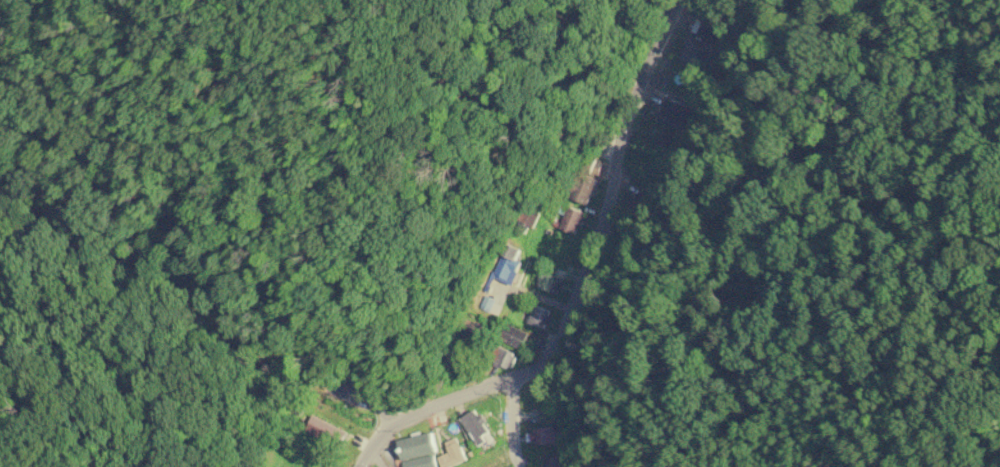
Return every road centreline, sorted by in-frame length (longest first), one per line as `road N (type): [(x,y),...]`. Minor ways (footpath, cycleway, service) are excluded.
road 1 (residential): [(675,0),(625,120),(575,306),(548,355),(514,381)]
road 2 (residential): [(514,381),(401,424),(362,466)]

